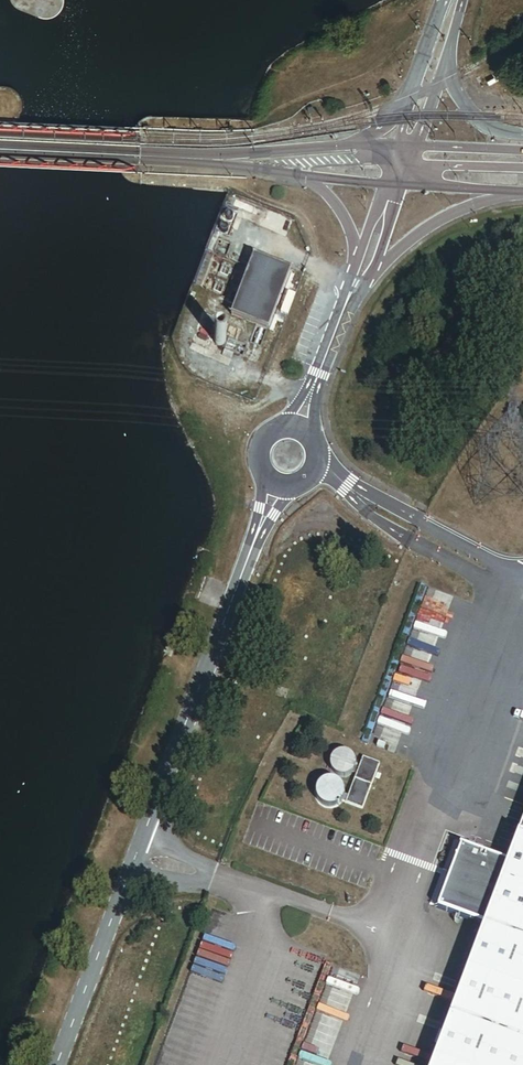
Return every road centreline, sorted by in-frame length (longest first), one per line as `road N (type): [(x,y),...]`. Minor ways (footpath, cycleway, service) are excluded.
road 1 (unclassified): [(56,1064),(257,534)]
road 2 (secondary): [(223,160),(0,148)]
road 3 (secondary): [(443,0),(391,118),(373,133),(311,152)]
road 4 (secondary): [(362,288),(432,225),(522,194)]
road 5 (unclassified): [(353,267),(315,373),(278,425)]
road 6 (unclassified): [(314,437),(322,376),(362,288)]
road 7 (tertiary): [(445,0),(399,146)]
road 8 (secondary): [(522,136),(492,131),(460,100),(451,39)]

